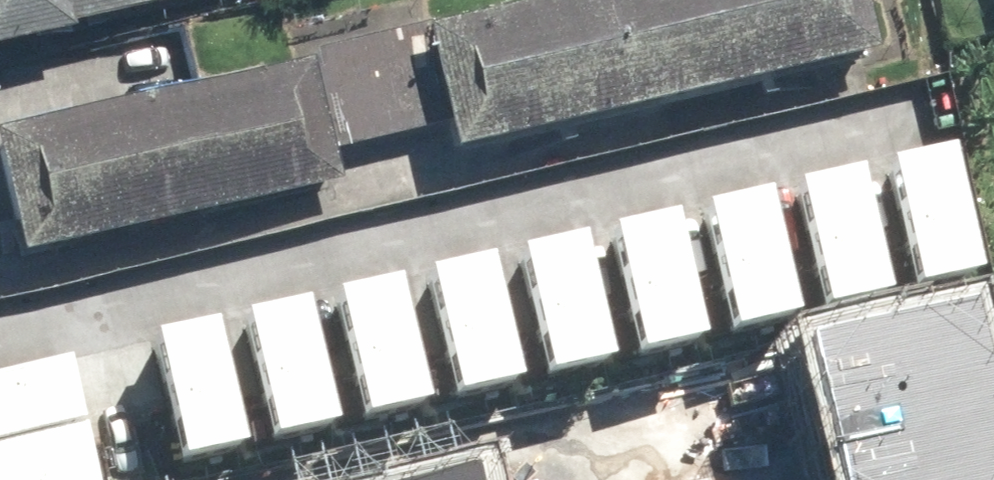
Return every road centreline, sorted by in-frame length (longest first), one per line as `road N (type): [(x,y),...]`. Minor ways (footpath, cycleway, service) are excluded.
road 1 (residential): [(0,337),(924,129)]

